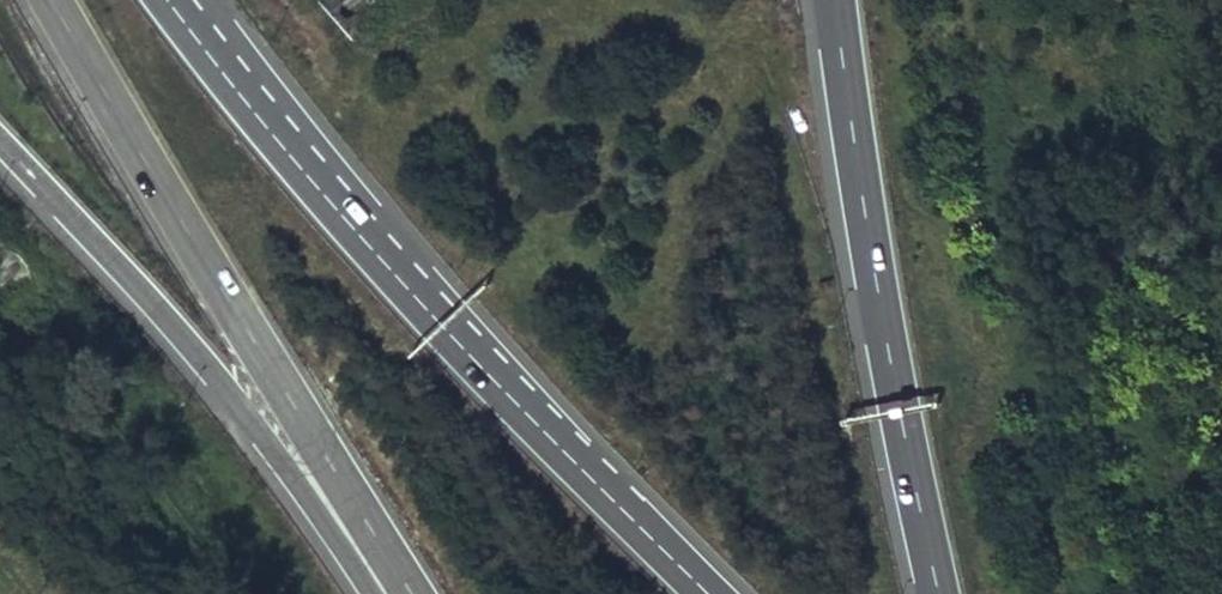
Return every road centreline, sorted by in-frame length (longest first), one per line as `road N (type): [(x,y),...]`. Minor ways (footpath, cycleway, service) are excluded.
road 1 (motorway): [(53,0),(408,593)]
road 2 (motorway): [(707,593),(375,254),(243,94)]
road 3 (motorway): [(843,0),(915,479),(942,593)]
road 4 (motorway): [(0,142),(231,394),(369,593)]
road 5 (motorway): [(243,94),(168,0)]

